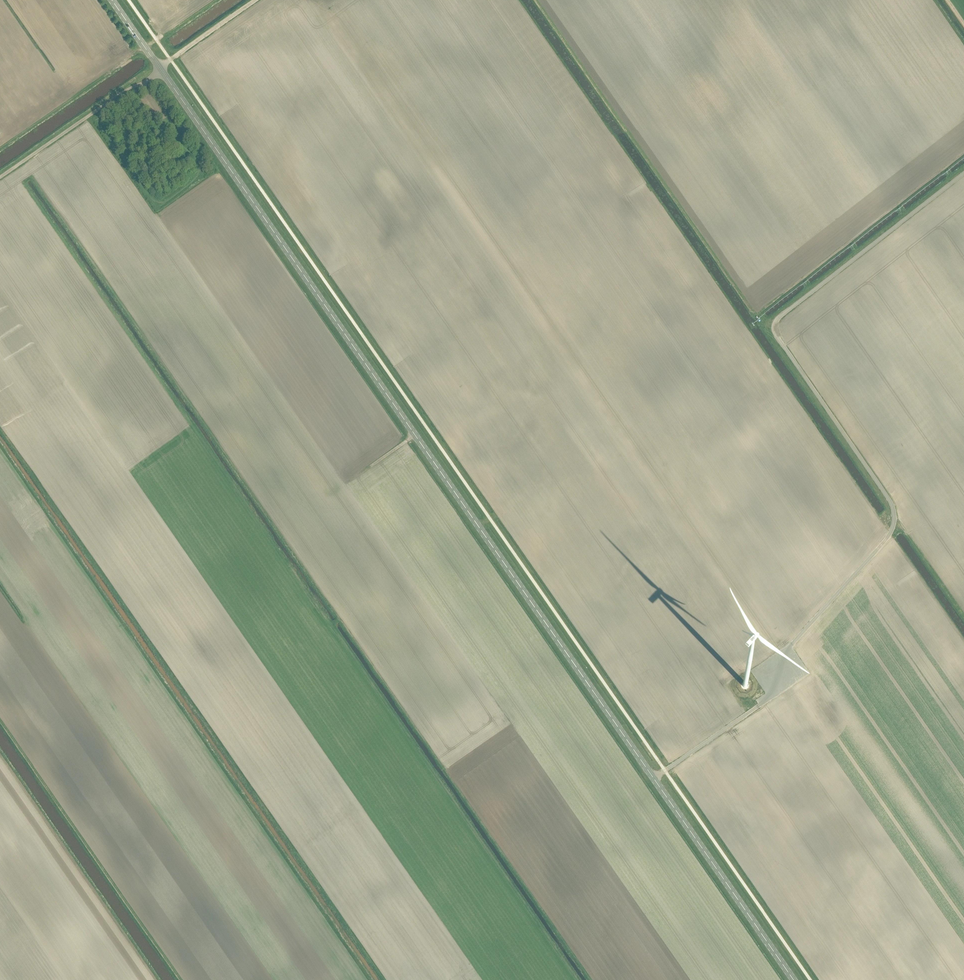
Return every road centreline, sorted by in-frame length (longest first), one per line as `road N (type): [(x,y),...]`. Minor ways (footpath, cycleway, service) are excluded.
road 1 (primary): [(793,979),(112,0)]
road 2 (track): [(180,979),(0,723)]
road 3 (track): [(0,178),(171,60)]

